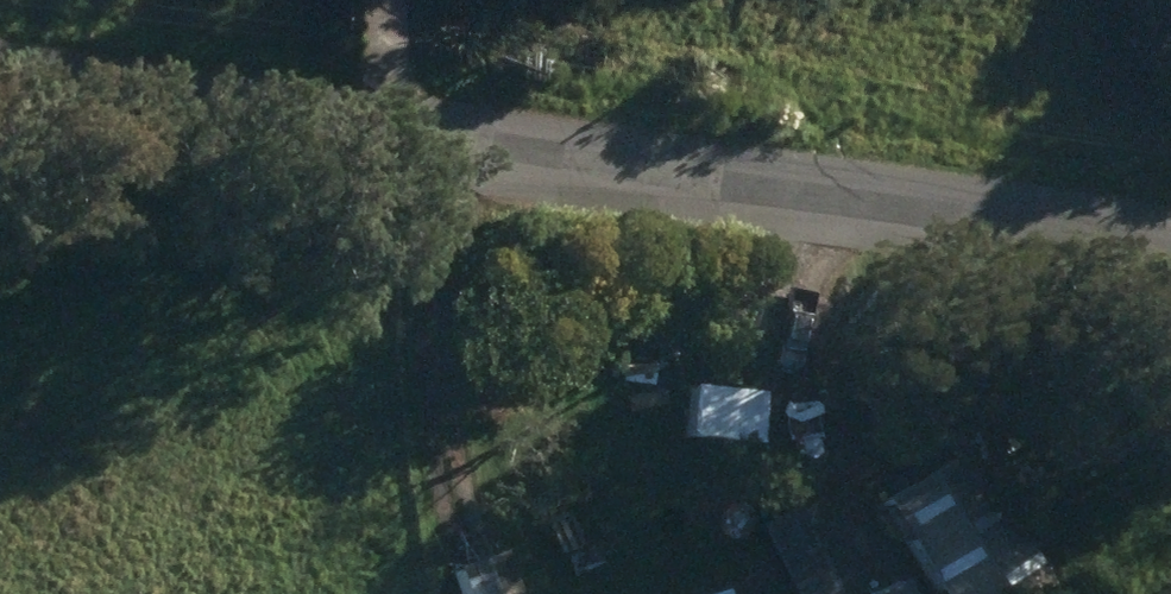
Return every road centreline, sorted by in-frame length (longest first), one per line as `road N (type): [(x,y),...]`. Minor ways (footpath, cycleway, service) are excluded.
road 1 (residential): [(1170,207),(0,51)]
road 2 (track): [(482,593),(459,547),(425,386),(426,226),(405,0)]
road 3 (track): [(838,163),(812,454),(780,581),(763,593)]

